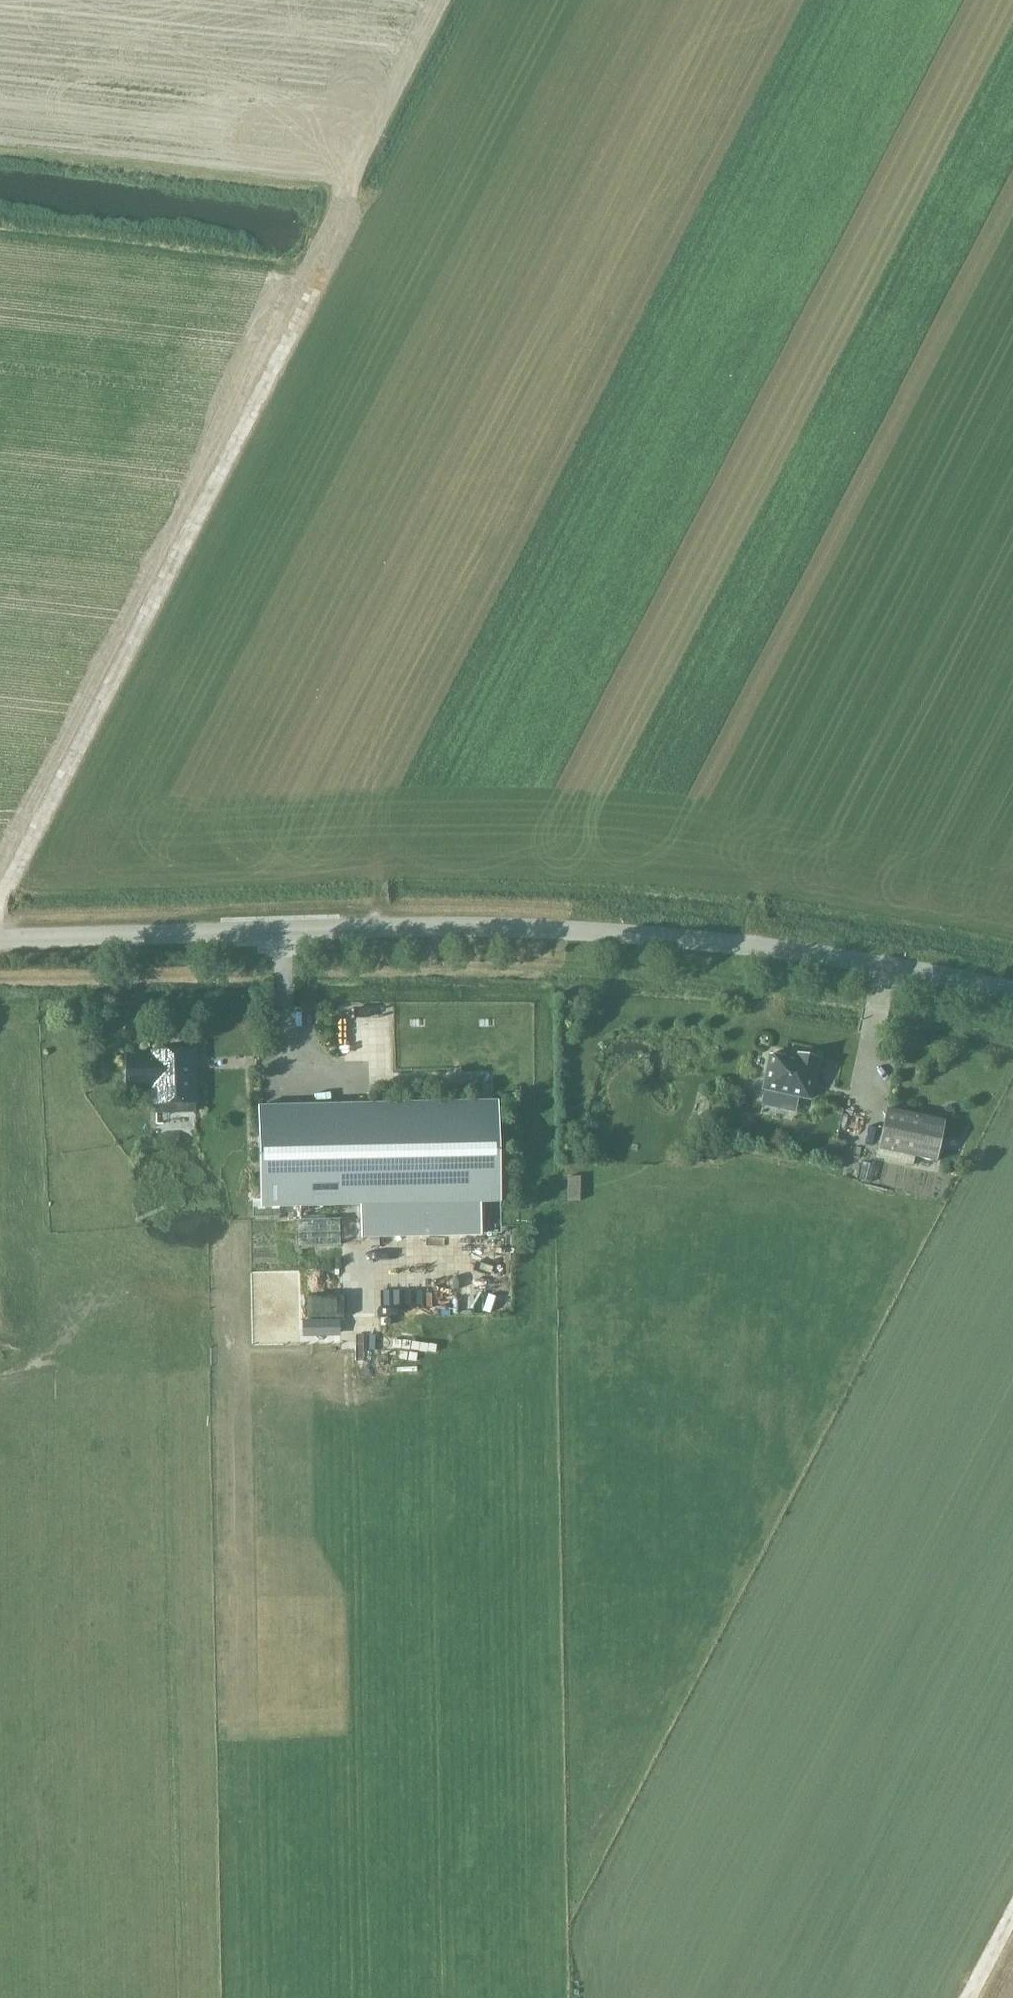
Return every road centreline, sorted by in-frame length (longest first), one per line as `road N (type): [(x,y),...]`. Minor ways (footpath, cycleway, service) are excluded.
road 1 (unclassified): [(1012,993),(844,958),(662,937),(449,930),(0,940)]
road 2 (track): [(443,0),(340,192),(319,263),(226,451),(0,889)]

